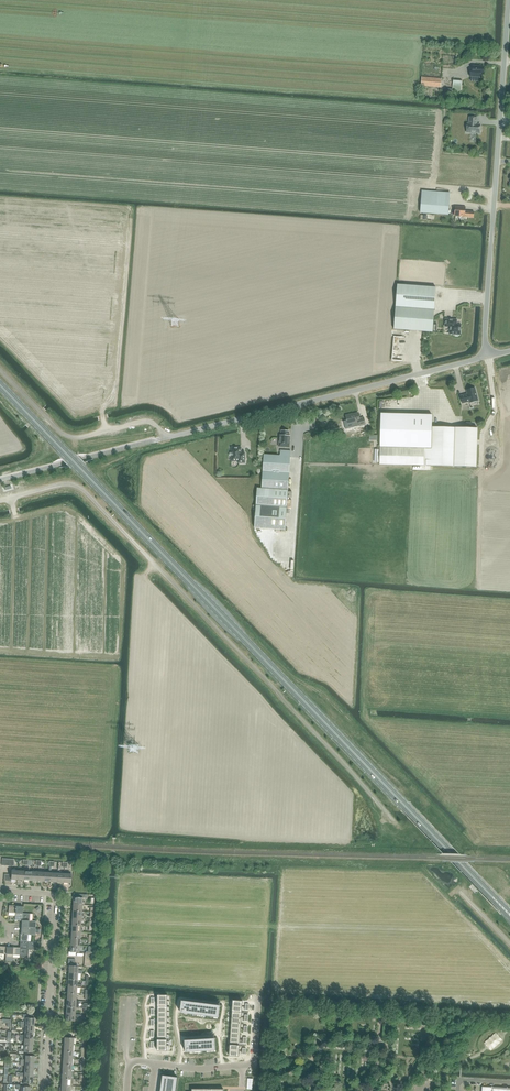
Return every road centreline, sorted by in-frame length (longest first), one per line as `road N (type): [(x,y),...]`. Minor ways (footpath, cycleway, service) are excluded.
road 1 (primary): [(0,385),(509,916)]
road 2 (unclassified): [(483,358),(509,0)]
road 3 (unclassified): [(483,358),(165,438)]
road 4 (residential): [(44,1090),(56,895),(1,891)]

